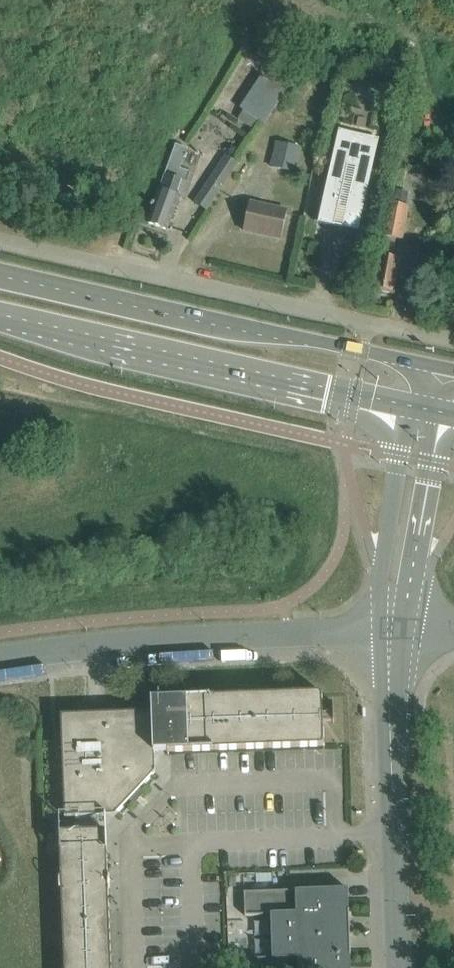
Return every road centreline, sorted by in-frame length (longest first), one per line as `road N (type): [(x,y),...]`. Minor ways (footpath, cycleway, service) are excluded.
road 1 (unclassified): [(453,340),(0,236)]
road 2 (primary): [(435,370),(0,274)]
road 3 (primary): [(0,315),(411,407)]
road 4 (unclassified): [(399,967),(389,630)]
road 5 (unclassified): [(0,656),(287,634)]
road 6 (unclassified): [(411,407),(384,555),(389,630)]
road 7 (unclassified): [(389,630),(415,560),(442,412)]

